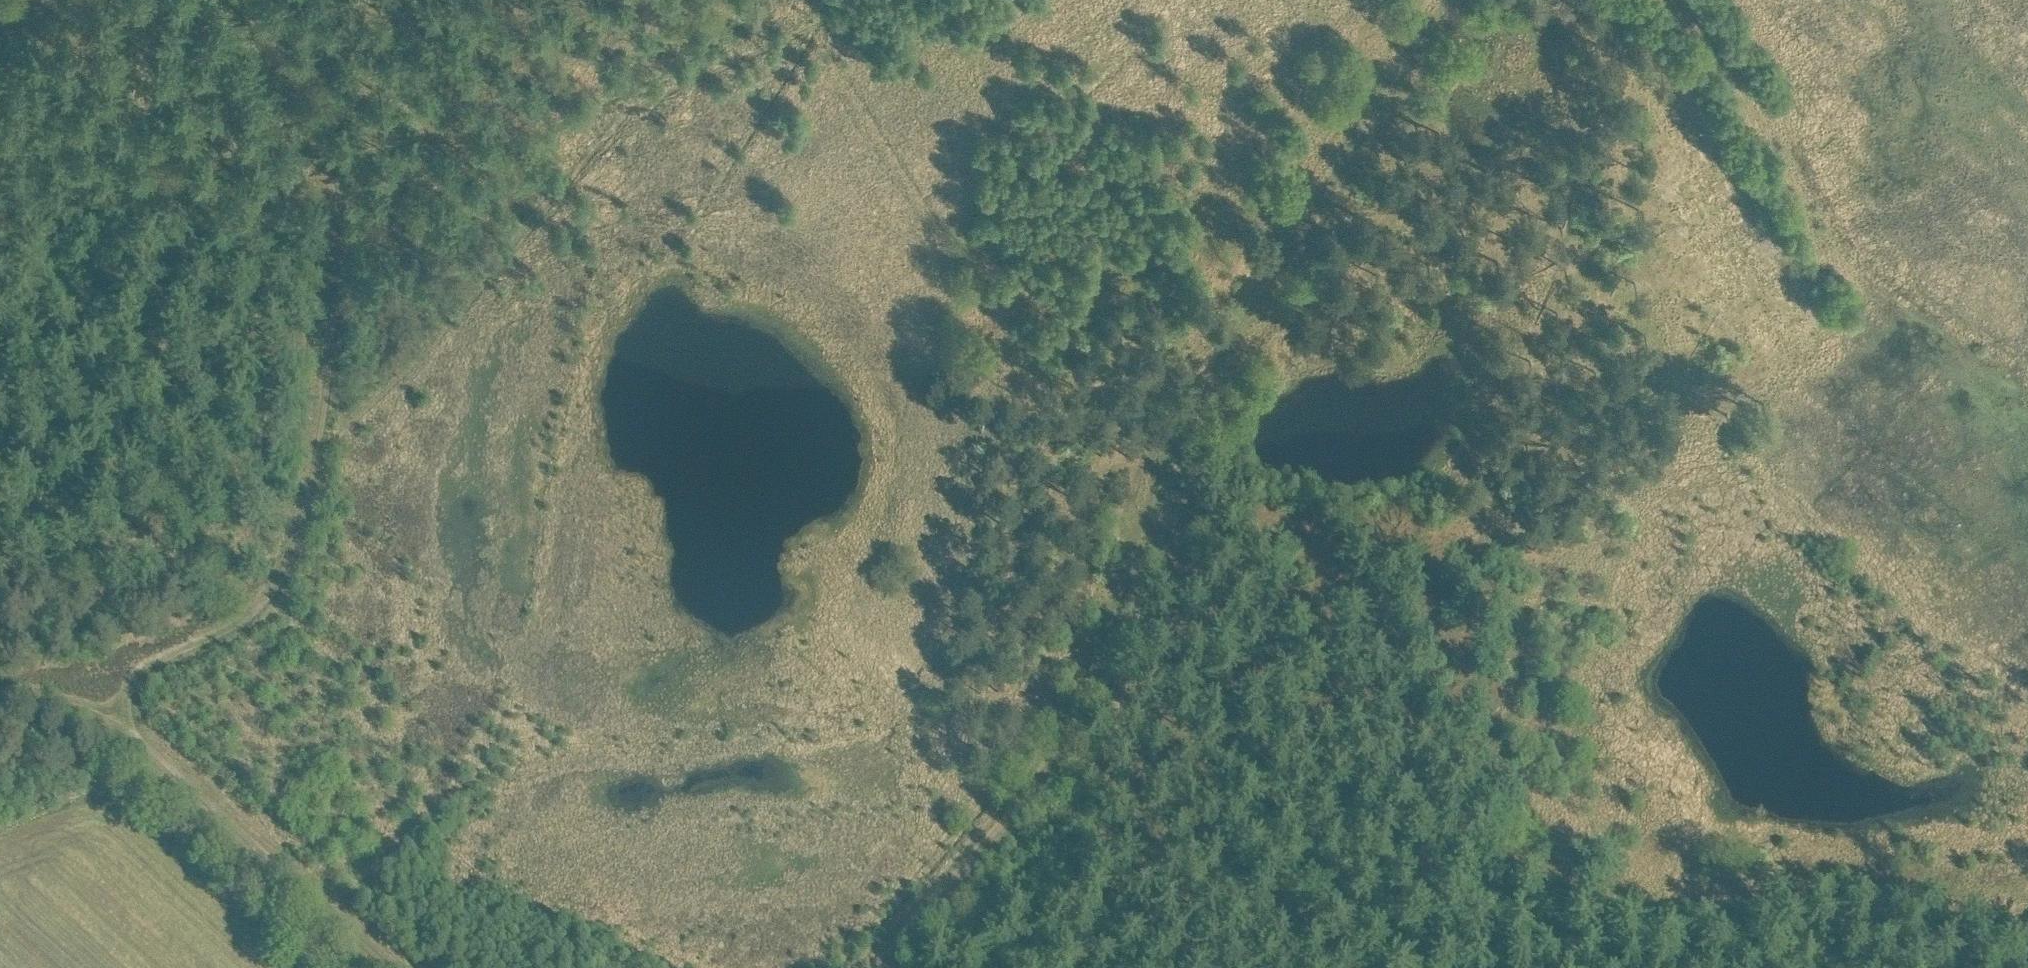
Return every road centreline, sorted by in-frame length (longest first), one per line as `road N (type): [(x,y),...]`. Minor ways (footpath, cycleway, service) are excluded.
road 1 (track): [(229,0),(294,122),(326,221),(334,332),(323,447),(281,601),(249,634),(86,707)]
road 2 (track): [(1098,625),(1059,730),(1014,808),(873,967)]
road 3 (track): [(387,967),(145,746),(86,707)]
road 4 (track): [(1076,967),(1154,951),(1247,967)]

